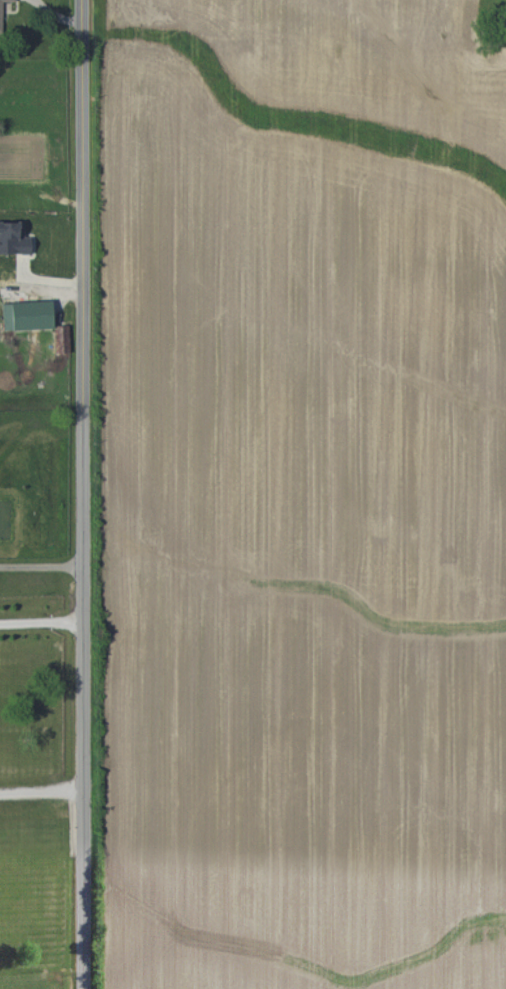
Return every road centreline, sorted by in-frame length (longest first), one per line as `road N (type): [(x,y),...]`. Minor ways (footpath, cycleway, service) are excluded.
road 1 (residential): [(84,988),(80,0)]

